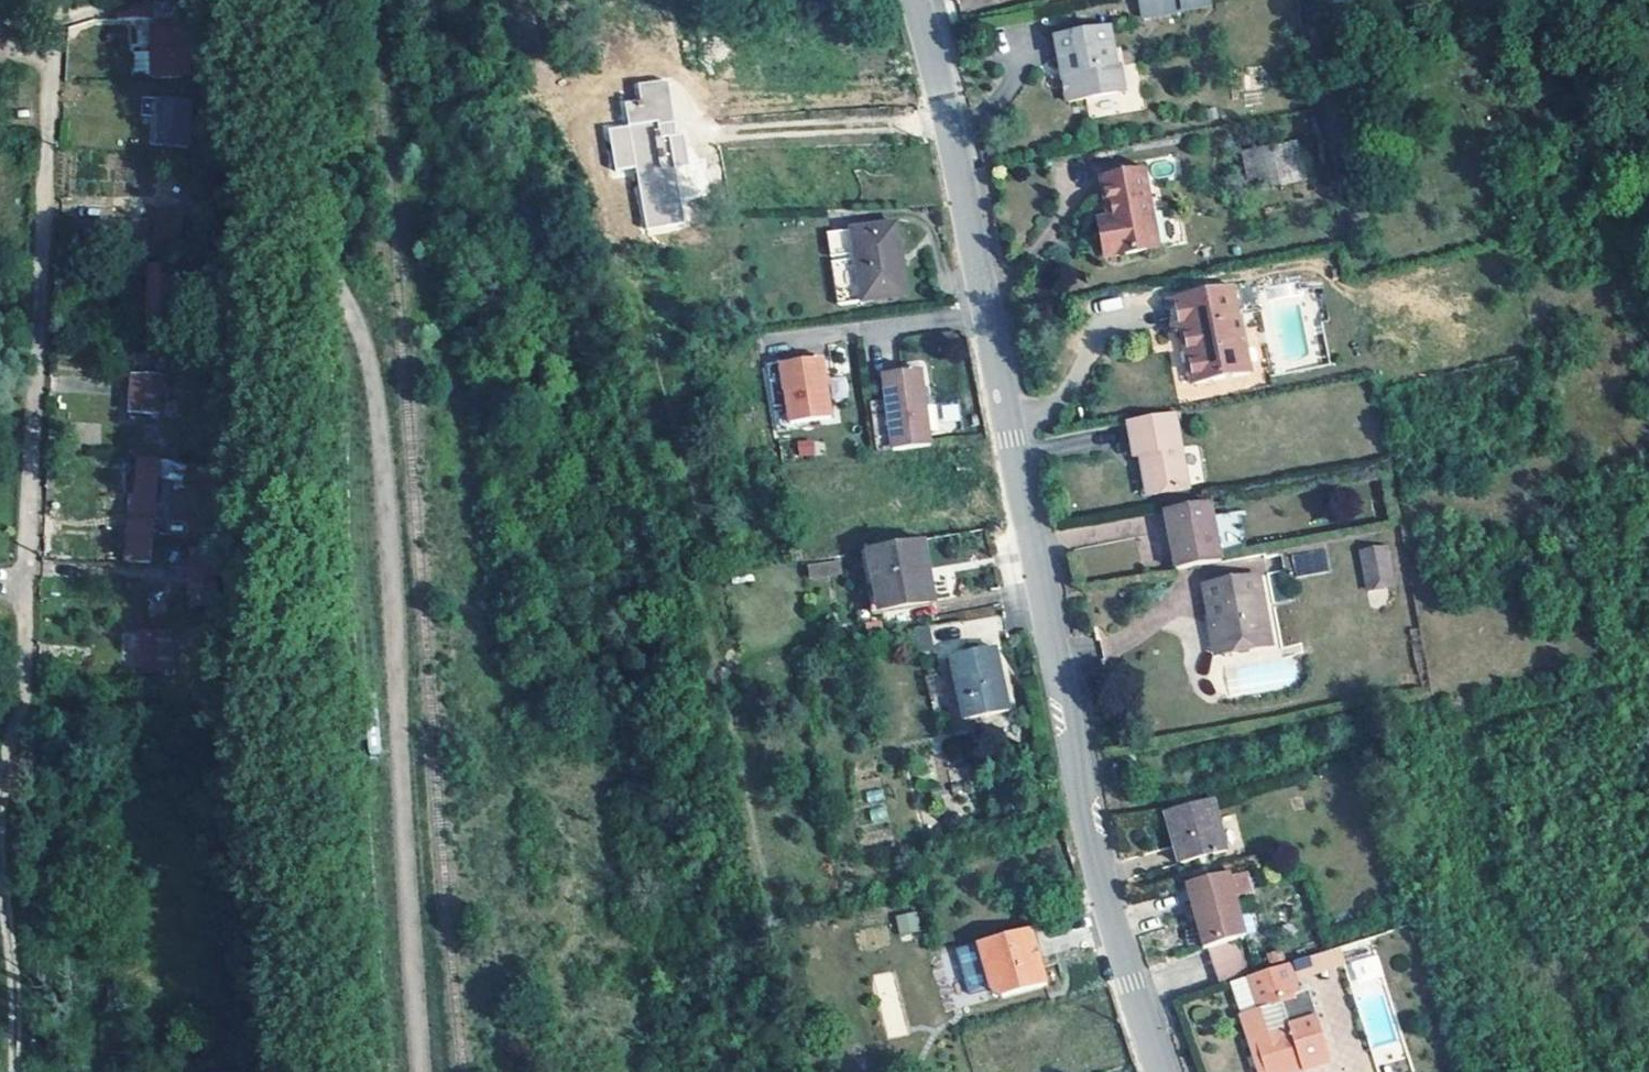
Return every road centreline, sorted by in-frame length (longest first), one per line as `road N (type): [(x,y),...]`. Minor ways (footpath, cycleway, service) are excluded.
road 1 (secondary): [(918,0),(960,163),(1089,813),(1163,1071)]
road 2 (track): [(289,0),(323,223),(337,546),(380,1071)]
road 3 (track): [(50,0),(28,631),(0,802)]
road 4 (track): [(0,859),(15,982),(15,1071)]

